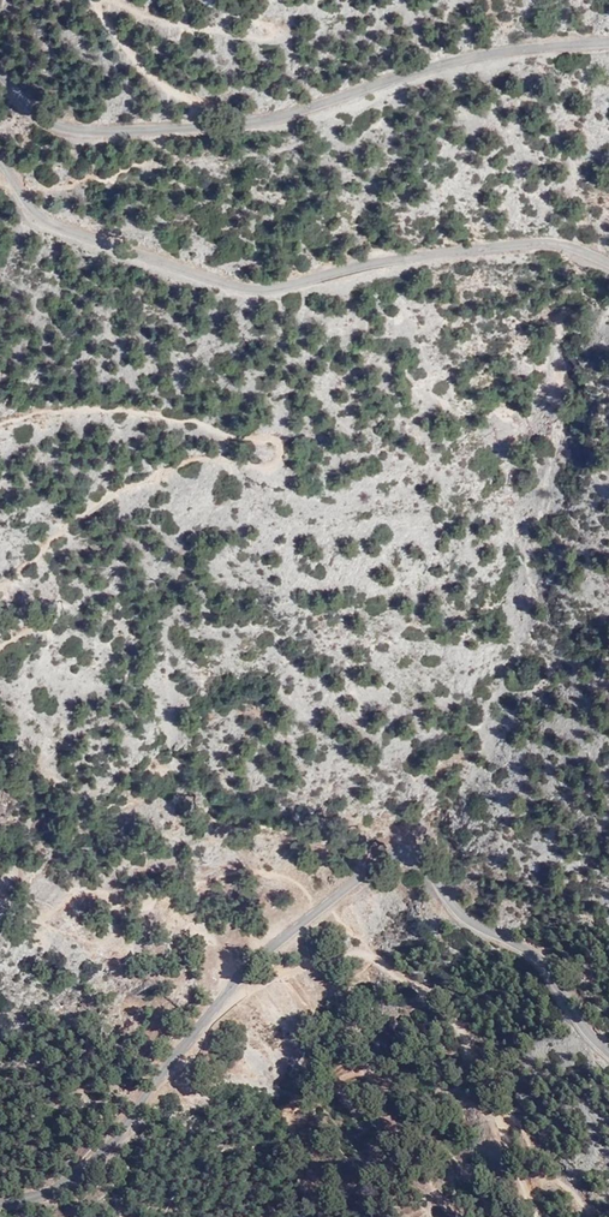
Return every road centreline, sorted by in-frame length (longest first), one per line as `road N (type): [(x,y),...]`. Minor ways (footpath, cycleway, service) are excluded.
road 1 (unclassified): [(0,1209),(53,1194),(90,1171),(125,1136),(198,1033),(310,915),(401,853),(417,859),(448,911),(542,963),(608,1057)]
road 2 (unclassified): [(608,262),(561,241),(515,241),(237,285),(73,229),(20,191),(0,164)]
road 3 (unclassified): [(0,65),(41,113),(64,125),(158,128),(284,116),(506,50),(608,42)]

